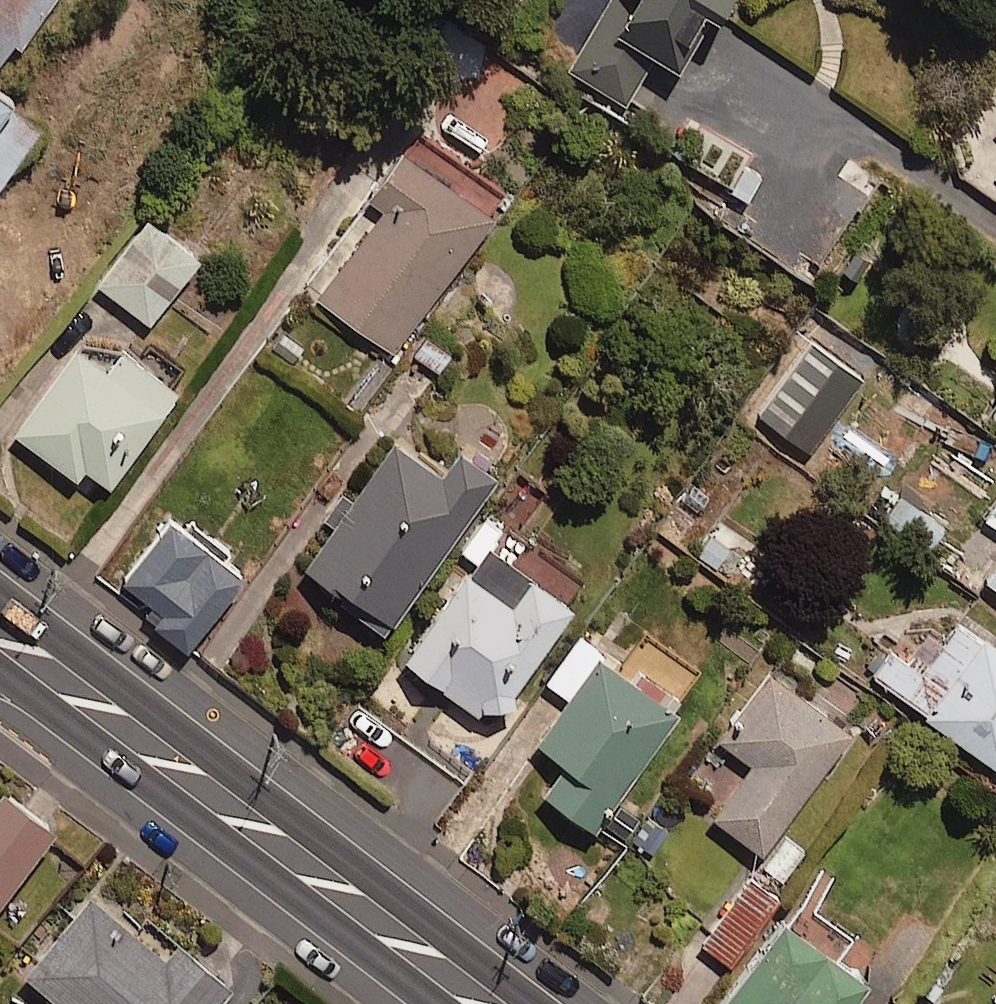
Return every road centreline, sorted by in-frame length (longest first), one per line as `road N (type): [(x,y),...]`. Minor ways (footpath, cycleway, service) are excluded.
road 1 (secondary): [(490,1003),(0,615)]

